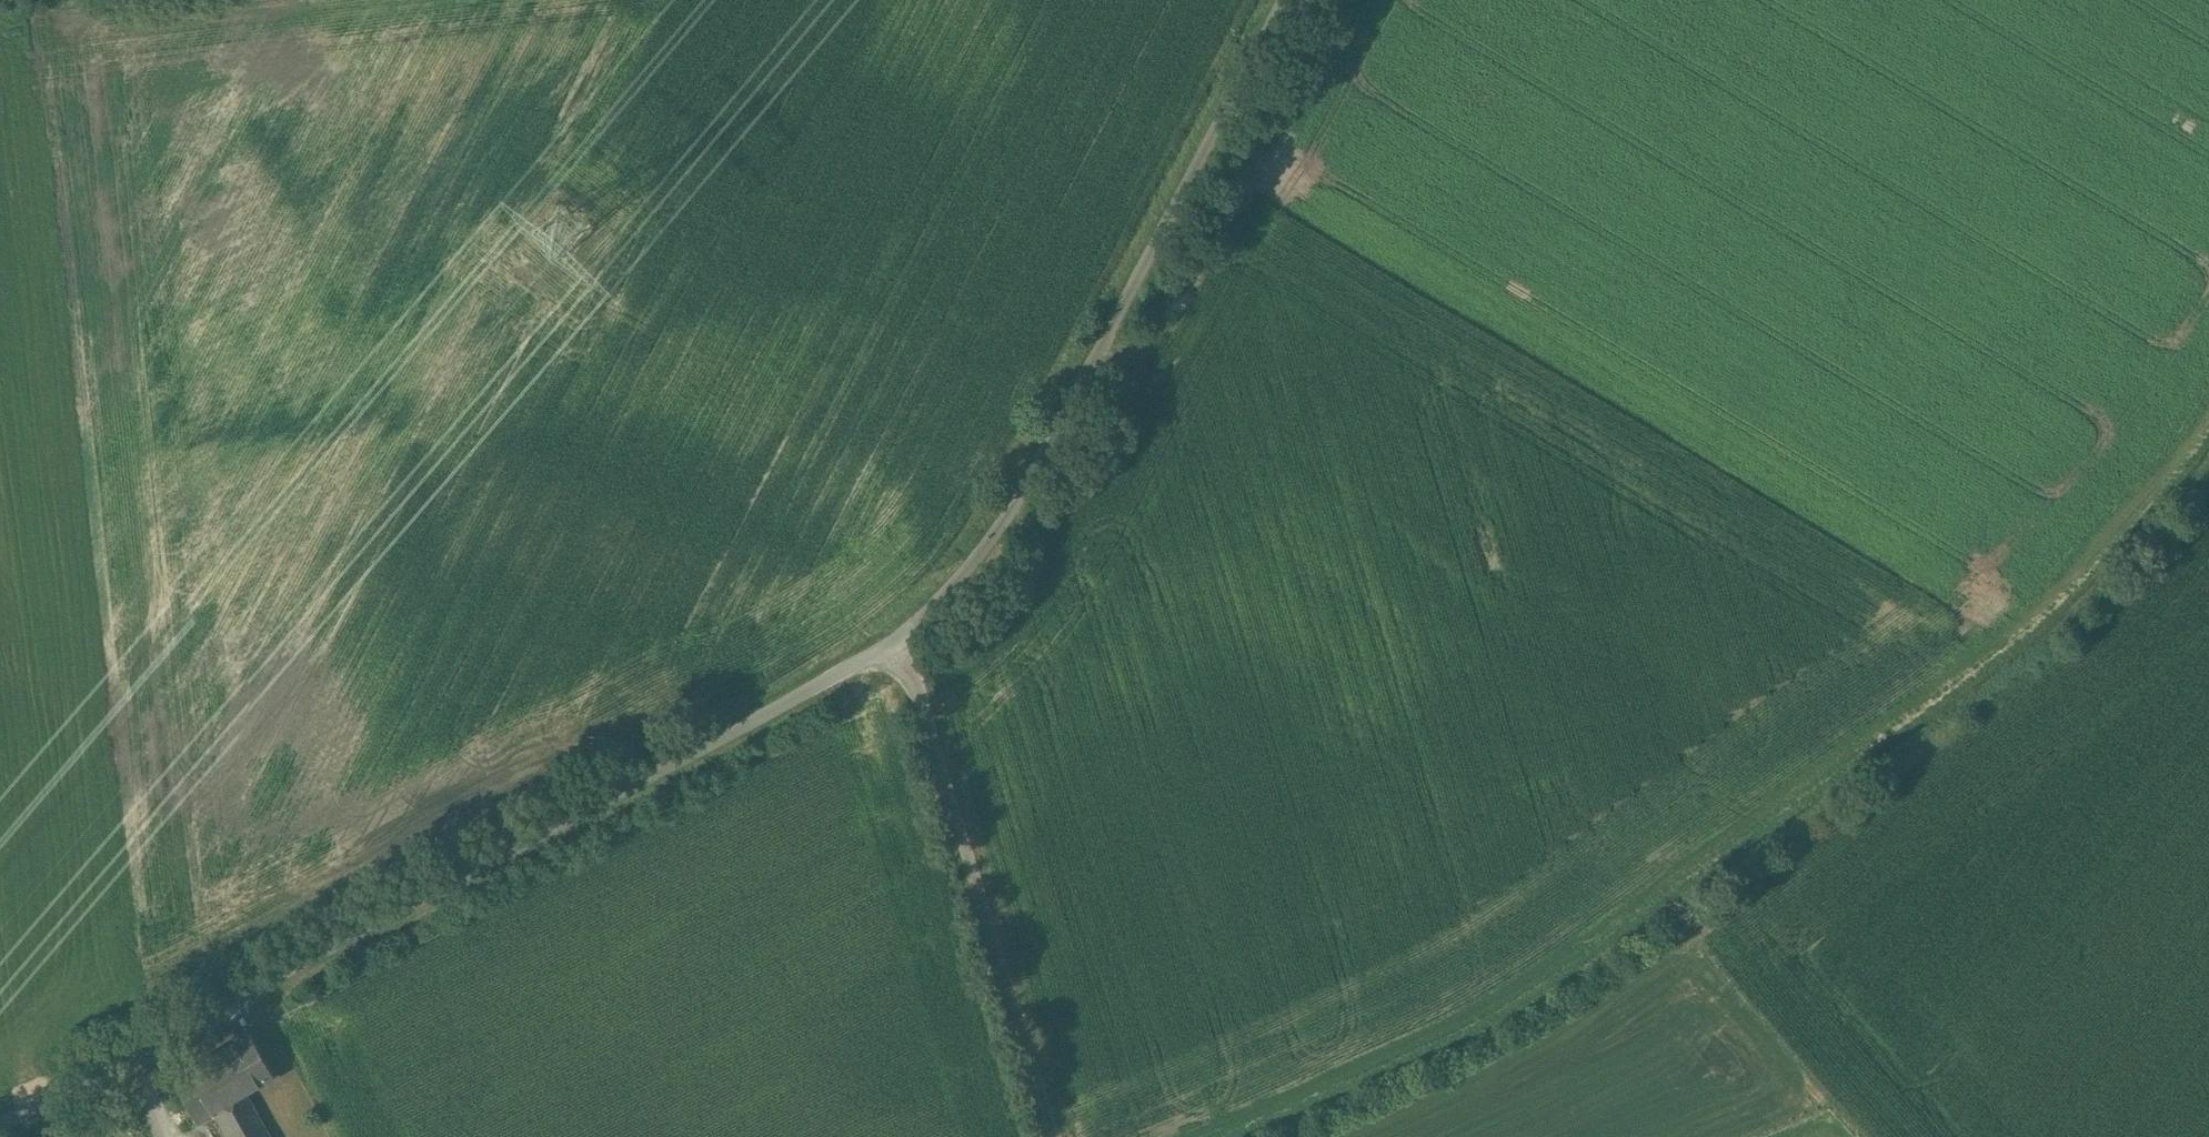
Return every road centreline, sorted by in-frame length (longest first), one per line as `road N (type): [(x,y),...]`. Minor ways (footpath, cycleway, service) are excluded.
road 1 (unclassified): [(0,1096),(428,889),(901,644)]
road 2 (unclassified): [(901,644),(1037,460),(1287,0)]
road 3 (unclassified): [(901,644),(1054,1136)]

